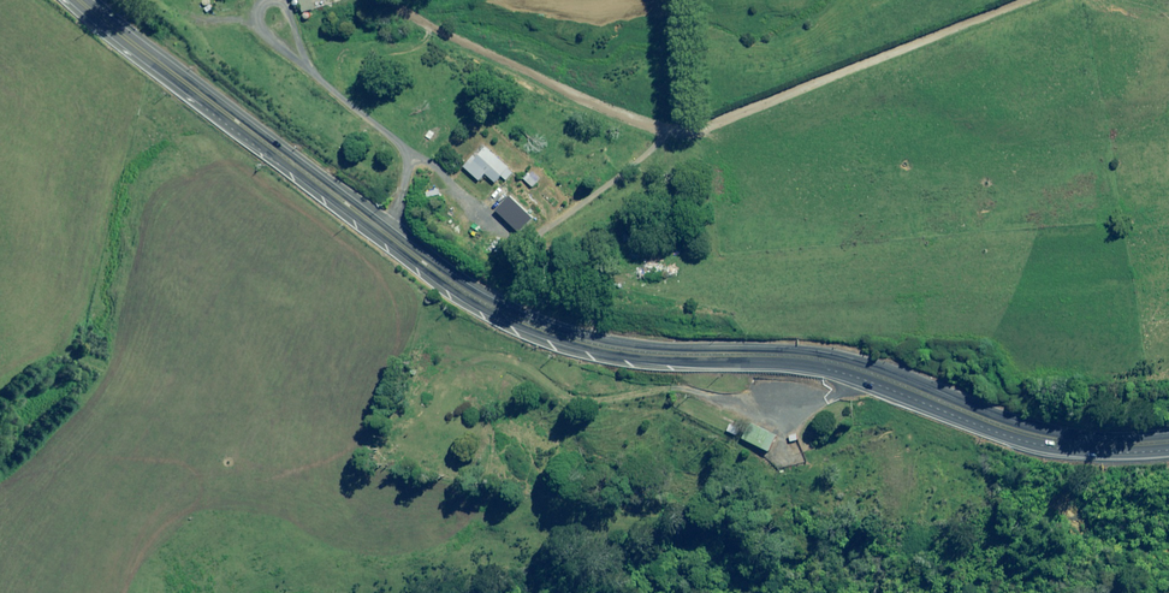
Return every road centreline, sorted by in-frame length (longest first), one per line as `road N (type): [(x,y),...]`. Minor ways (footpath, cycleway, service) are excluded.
road 1 (trunk): [(77,0),(426,266),(539,326),(660,350),(834,355),(1038,431),(1168,439)]
road 2 (track): [(1035,0),(691,129),(627,117),(476,48),(396,0)]

